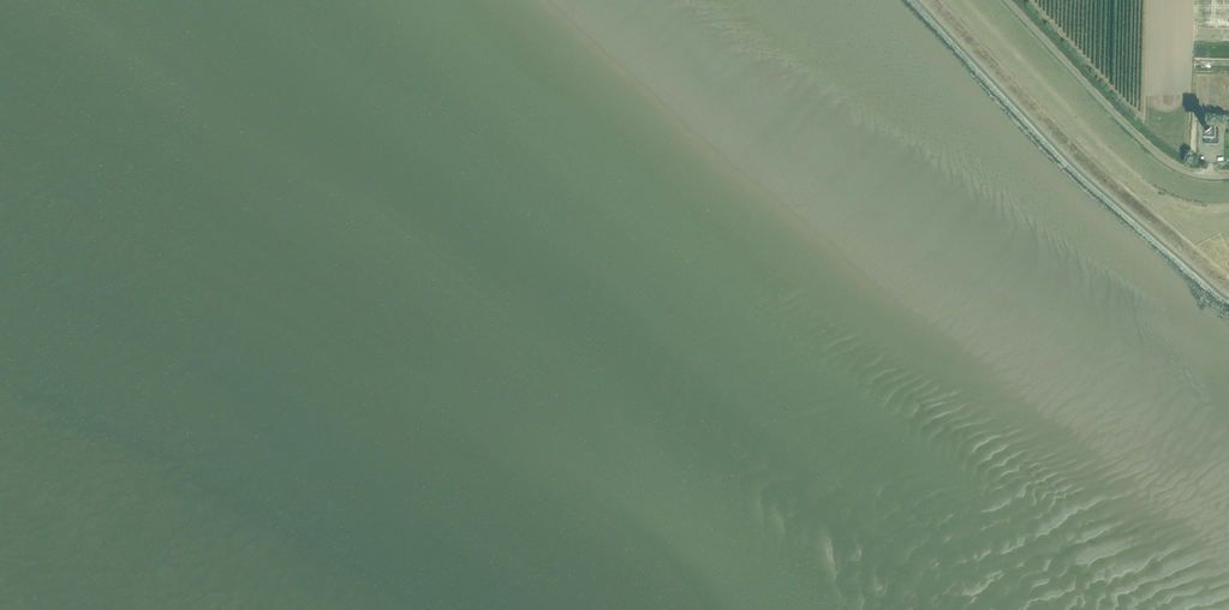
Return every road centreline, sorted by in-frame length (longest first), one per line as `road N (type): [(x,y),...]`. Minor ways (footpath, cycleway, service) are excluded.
road 1 (unclassified): [(1004,0),(1153,153),(1191,175),(1228,176)]

